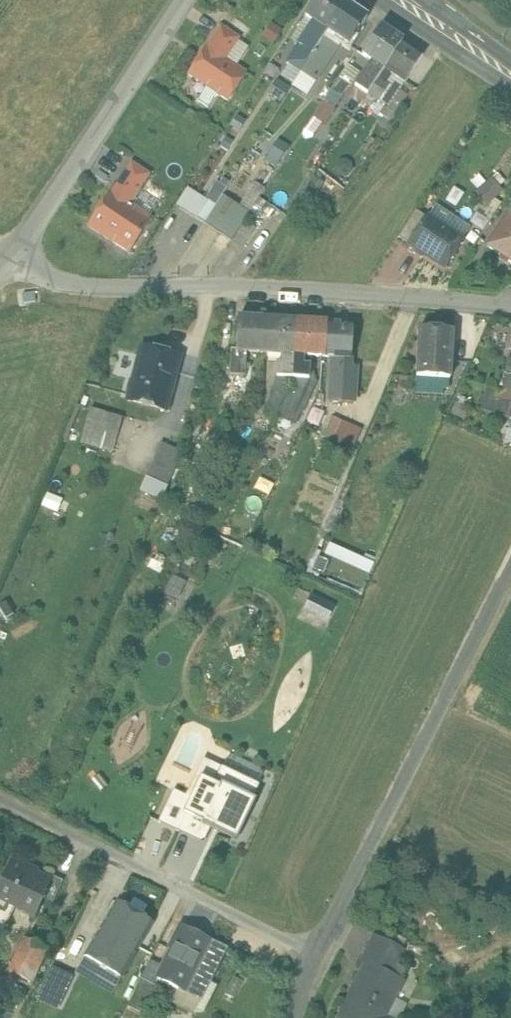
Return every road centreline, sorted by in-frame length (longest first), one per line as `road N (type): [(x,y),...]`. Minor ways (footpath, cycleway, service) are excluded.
road 1 (residential): [(510,307),(72,283),(15,254)]
road 2 (unclassified): [(318,954),(510,569)]
road 3 (residential): [(318,954),(0,804)]
road 4 (unclassified): [(15,254),(184,0)]
road 5 (secondary): [(510,72),(403,0)]

